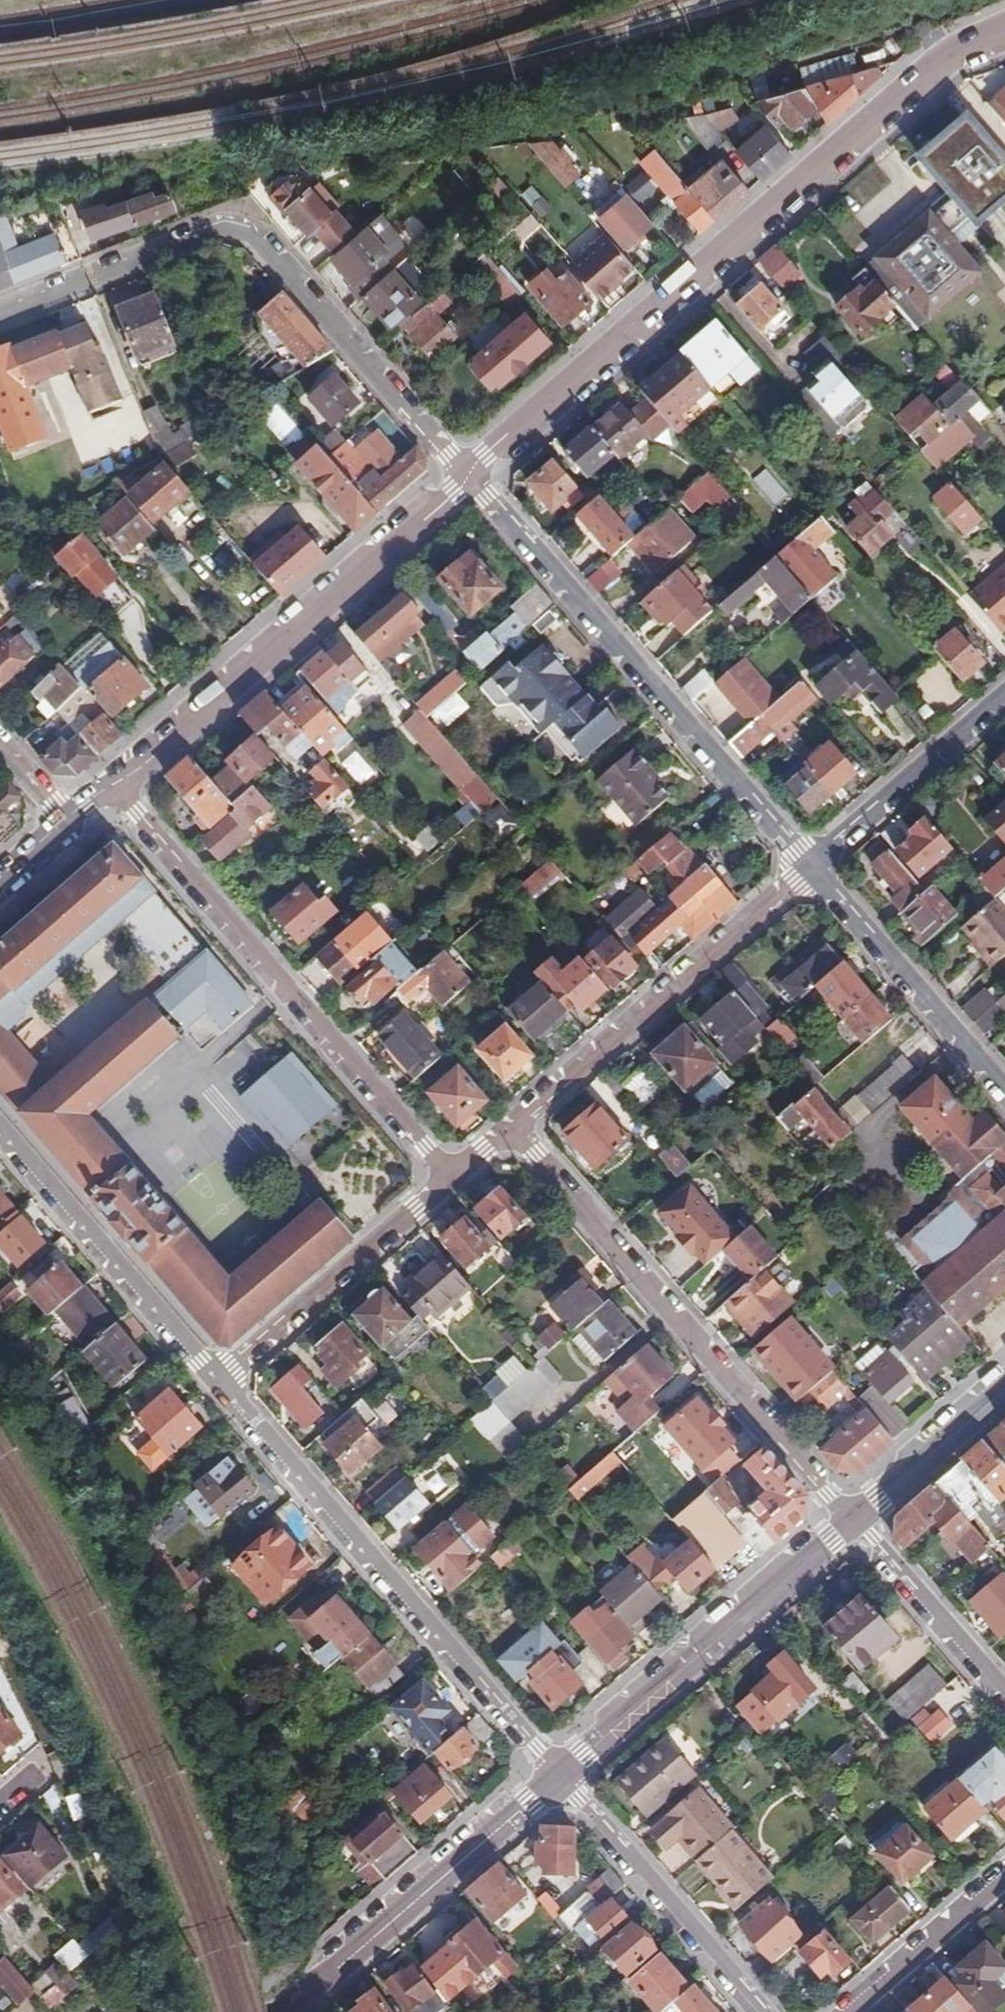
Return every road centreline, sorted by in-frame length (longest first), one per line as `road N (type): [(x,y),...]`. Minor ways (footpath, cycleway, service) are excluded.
road 1 (secondary): [(462,475),(957,46),(1004,26)]
road 2 (residential): [(462,475),(238,228),(0,317)]
road 3 (residential): [(450,1177),(96,787)]
road 4 (residential): [(462,475),(811,867)]
road 5 (residential): [(511,1128),(852,1520)]
road 6 (residential): [(558,1776),(216,1388)]
road 7 (secondary): [(96,787),(462,475)]
road 8 (residential): [(811,867),(511,1128)]
road 9 (secondary): [(852,1520),(558,1776)]
road 10 (secondary): [(558,1776),(290,2011)]
road 11 (residential): [(216,1388),(0,1144)]
road 12 (residential): [(216,1388),(450,1177)]
road 13 (residential): [(558,1776),(755,2011)]
road 14 (residential): [(1004,1087),(811,867)]
road 15 (residential): [(1004,697),(811,867)]
road 16 (residential): [(1004,1688),(852,1520)]
road 17 (residential): [(846,2011),(1004,1874)]
road 18 (secondary): [(1004,1389),(852,1520)]

